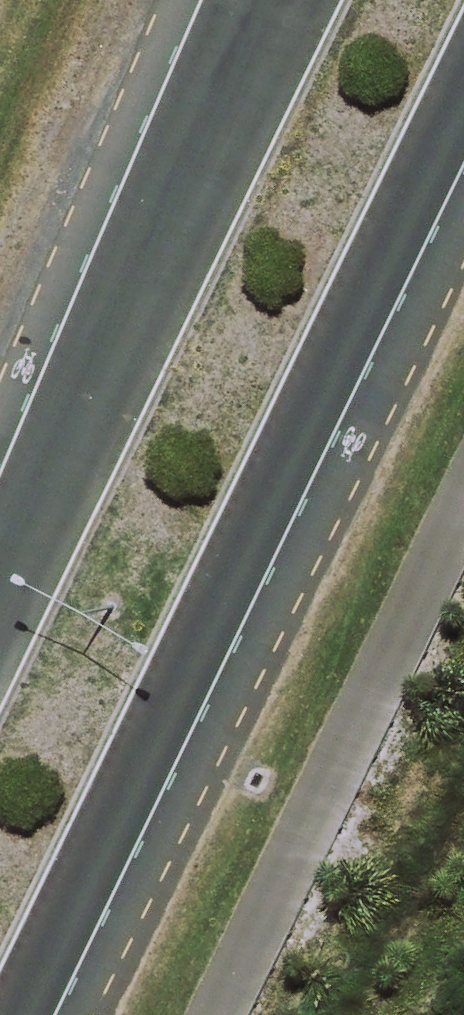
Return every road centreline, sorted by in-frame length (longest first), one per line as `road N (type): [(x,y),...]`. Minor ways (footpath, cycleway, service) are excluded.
road 1 (secondary): [(463,97),(17,1014)]
road 2 (secondary): [(0,605),(280,0)]

